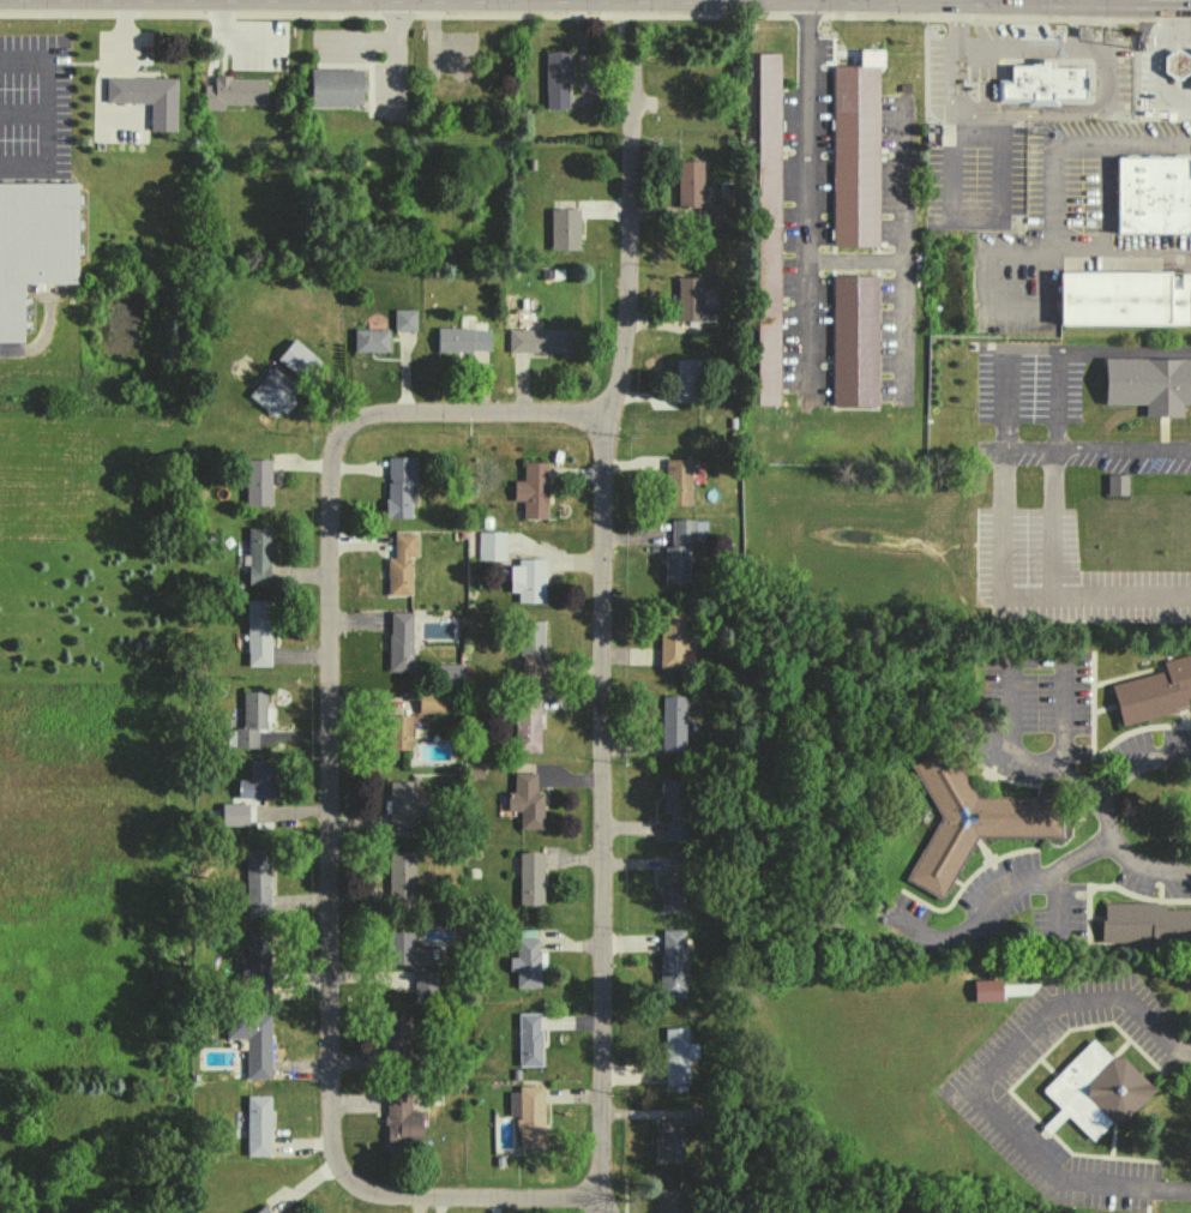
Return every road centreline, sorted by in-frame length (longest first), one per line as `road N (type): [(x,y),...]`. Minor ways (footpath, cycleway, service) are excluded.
road 1 (residential): [(604,1212),(597,1201),(377,1194),(338,1171),(331,1141),(336,437),(357,416),(602,413)]
road 2 (residential): [(602,413),(597,1201)]
road 3 (residential): [(1157,755),(1120,771),(1099,793),(1069,769),(1010,758),(979,734)]

